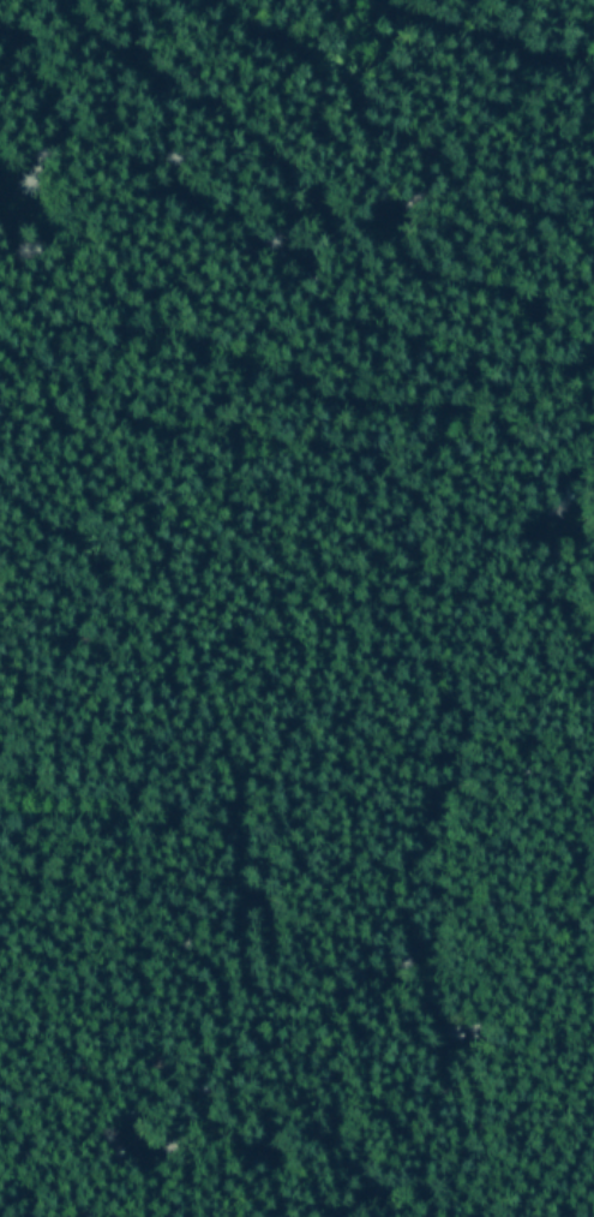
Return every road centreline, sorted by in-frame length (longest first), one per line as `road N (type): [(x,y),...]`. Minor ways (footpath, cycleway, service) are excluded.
road 1 (track): [(220,1216),(223,1060),(0,638)]

